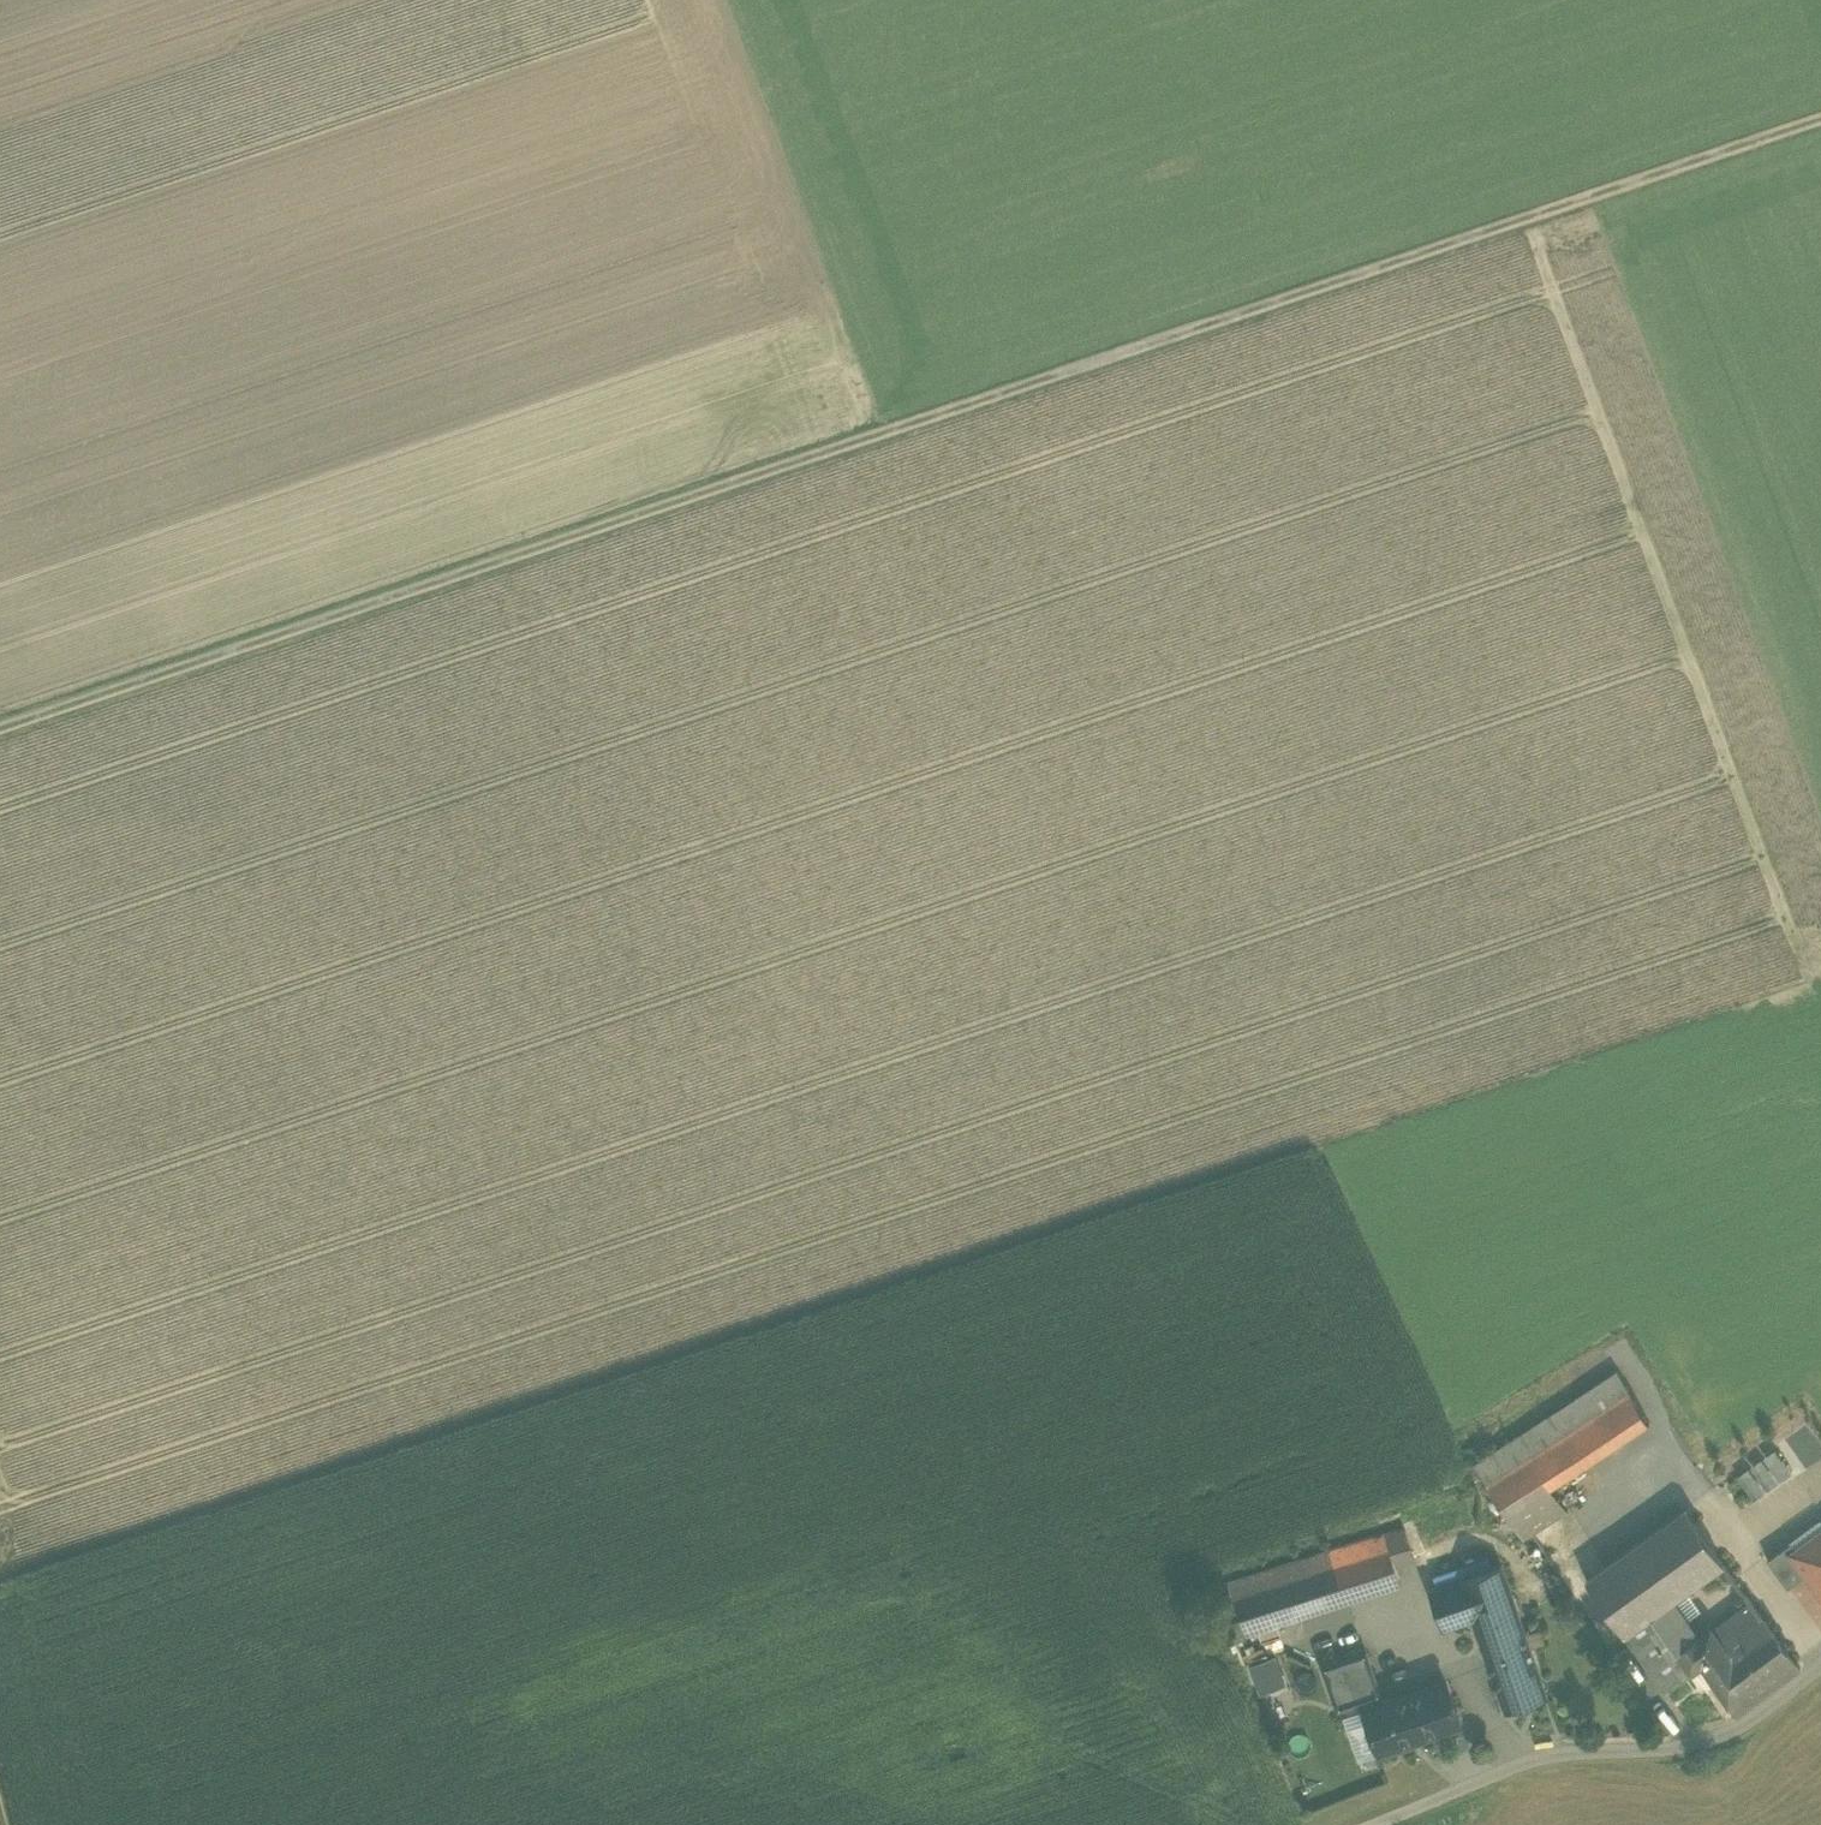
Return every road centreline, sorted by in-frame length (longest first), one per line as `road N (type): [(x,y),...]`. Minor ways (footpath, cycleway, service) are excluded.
road 1 (track): [(0,732),(1024,397),(1820,122)]
road 2 (unclassified): [(1820,1661),(1742,1725),(1670,1746),(1553,1752),(1514,1762),(1366,1824)]

